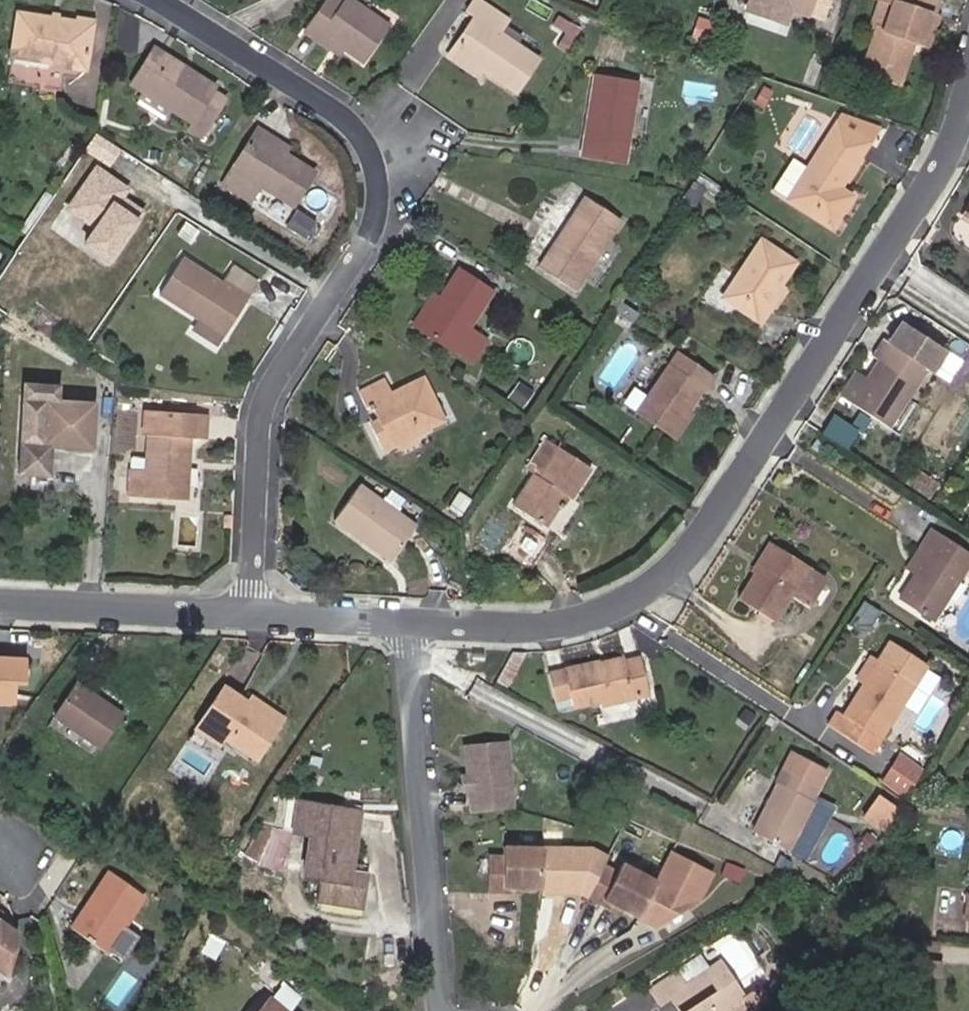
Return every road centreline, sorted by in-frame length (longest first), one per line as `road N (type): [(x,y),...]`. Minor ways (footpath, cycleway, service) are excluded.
road 1 (residential): [(406,626),(499,628),(623,604),(690,553),(951,149),(968,88)]
road 2 (residential): [(163,0),(345,120),(370,151),(379,191),(370,231),(342,274)]
road 3 (residential): [(406,626),(440,1010)]
road 4 (residential): [(248,619),(264,401),(342,274)]
road 5 (residential): [(0,607),(248,619)]
road 6 (residential): [(248,619),(406,626)]

